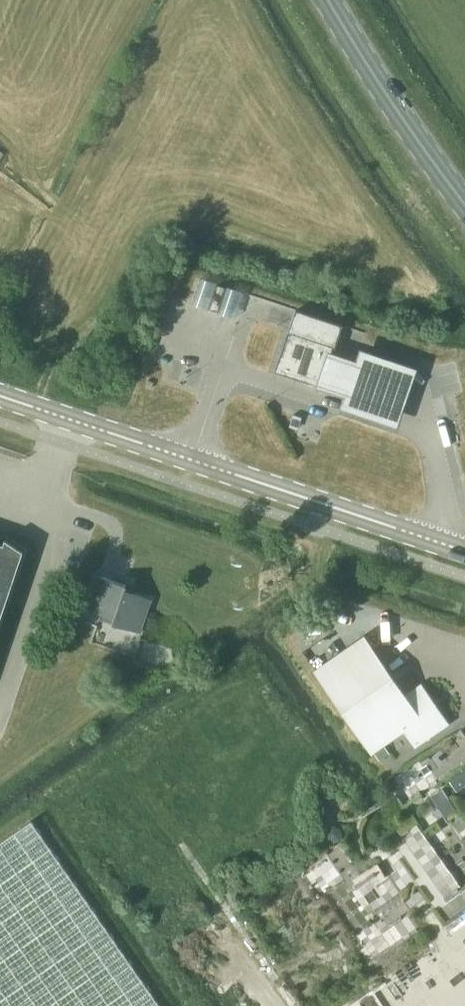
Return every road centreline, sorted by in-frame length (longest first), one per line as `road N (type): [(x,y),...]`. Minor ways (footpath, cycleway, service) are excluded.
road 1 (secondary): [(464,549),(71,417)]
road 2 (primary): [(464,203),(330,0)]

